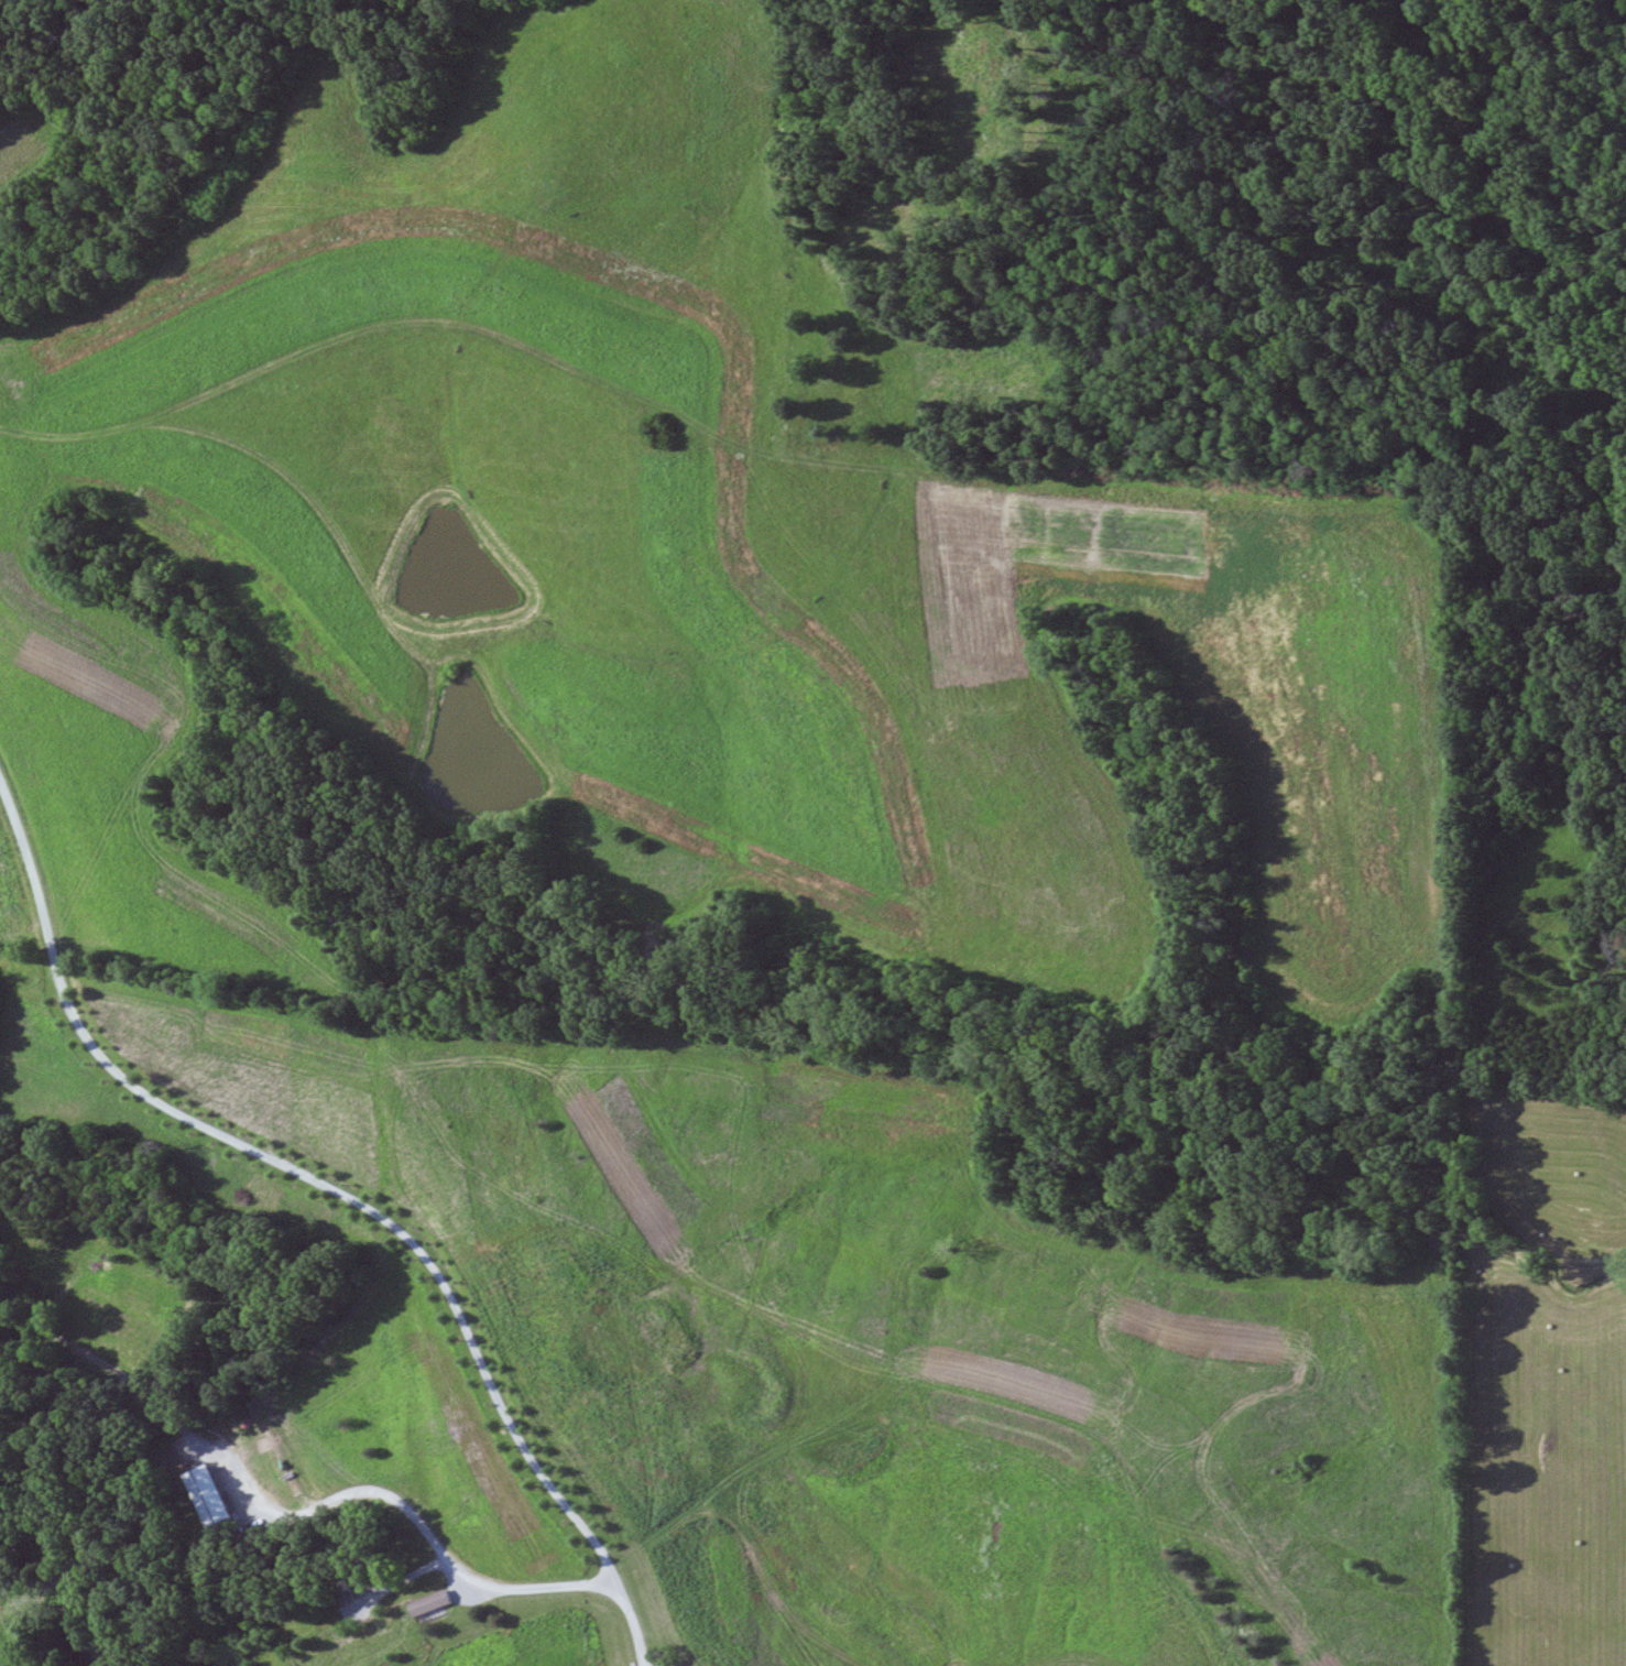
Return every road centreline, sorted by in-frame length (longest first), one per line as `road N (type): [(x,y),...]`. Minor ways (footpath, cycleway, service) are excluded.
road 1 (residential): [(612,1555),(677,1499),(722,1426),(728,1400),(716,1320),(667,1193),(661,1119),(676,1048),(968,1084),(980,1092),(984,1114),(976,1169),(1001,1200),(1067,1230),(1227,1273)]
road 2 (residential): [(0,776),(77,1012),(113,1059),(168,1106),(377,1212),(419,1248),(458,1298),(508,1409),(612,1555),(649,1665)]
road 3 (residential): [(680,1492),(903,1665)]

